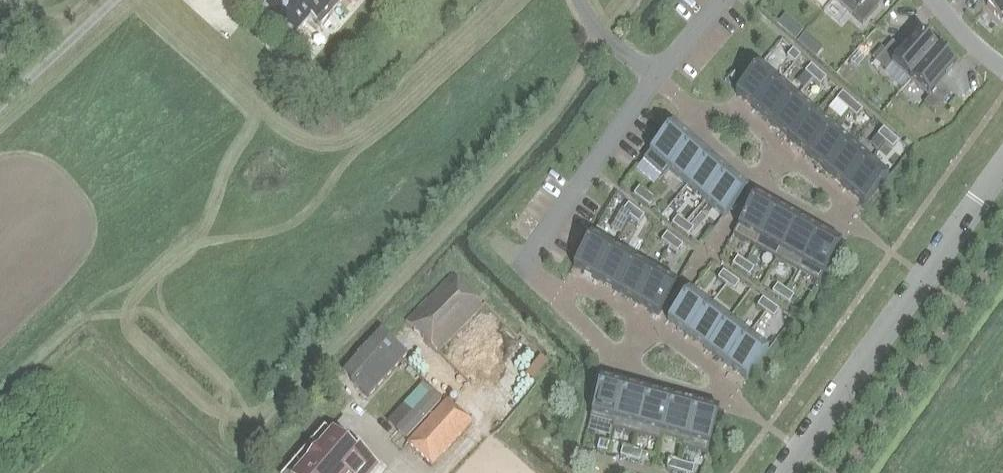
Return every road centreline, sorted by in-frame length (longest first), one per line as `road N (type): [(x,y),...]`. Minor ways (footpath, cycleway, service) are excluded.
road 1 (residential): [(694,104),(690,118),(761,183),(845,226),(856,212),(727,104)]
road 2 (unclassified): [(784,472),(1002,161)]
road 3 (residential): [(531,255),(525,262),(619,364),(727,397),(730,384),(656,327)]
road 4 (residential): [(657,75),(541,239)]
road 5 (residential): [(656,327),(531,255)]

